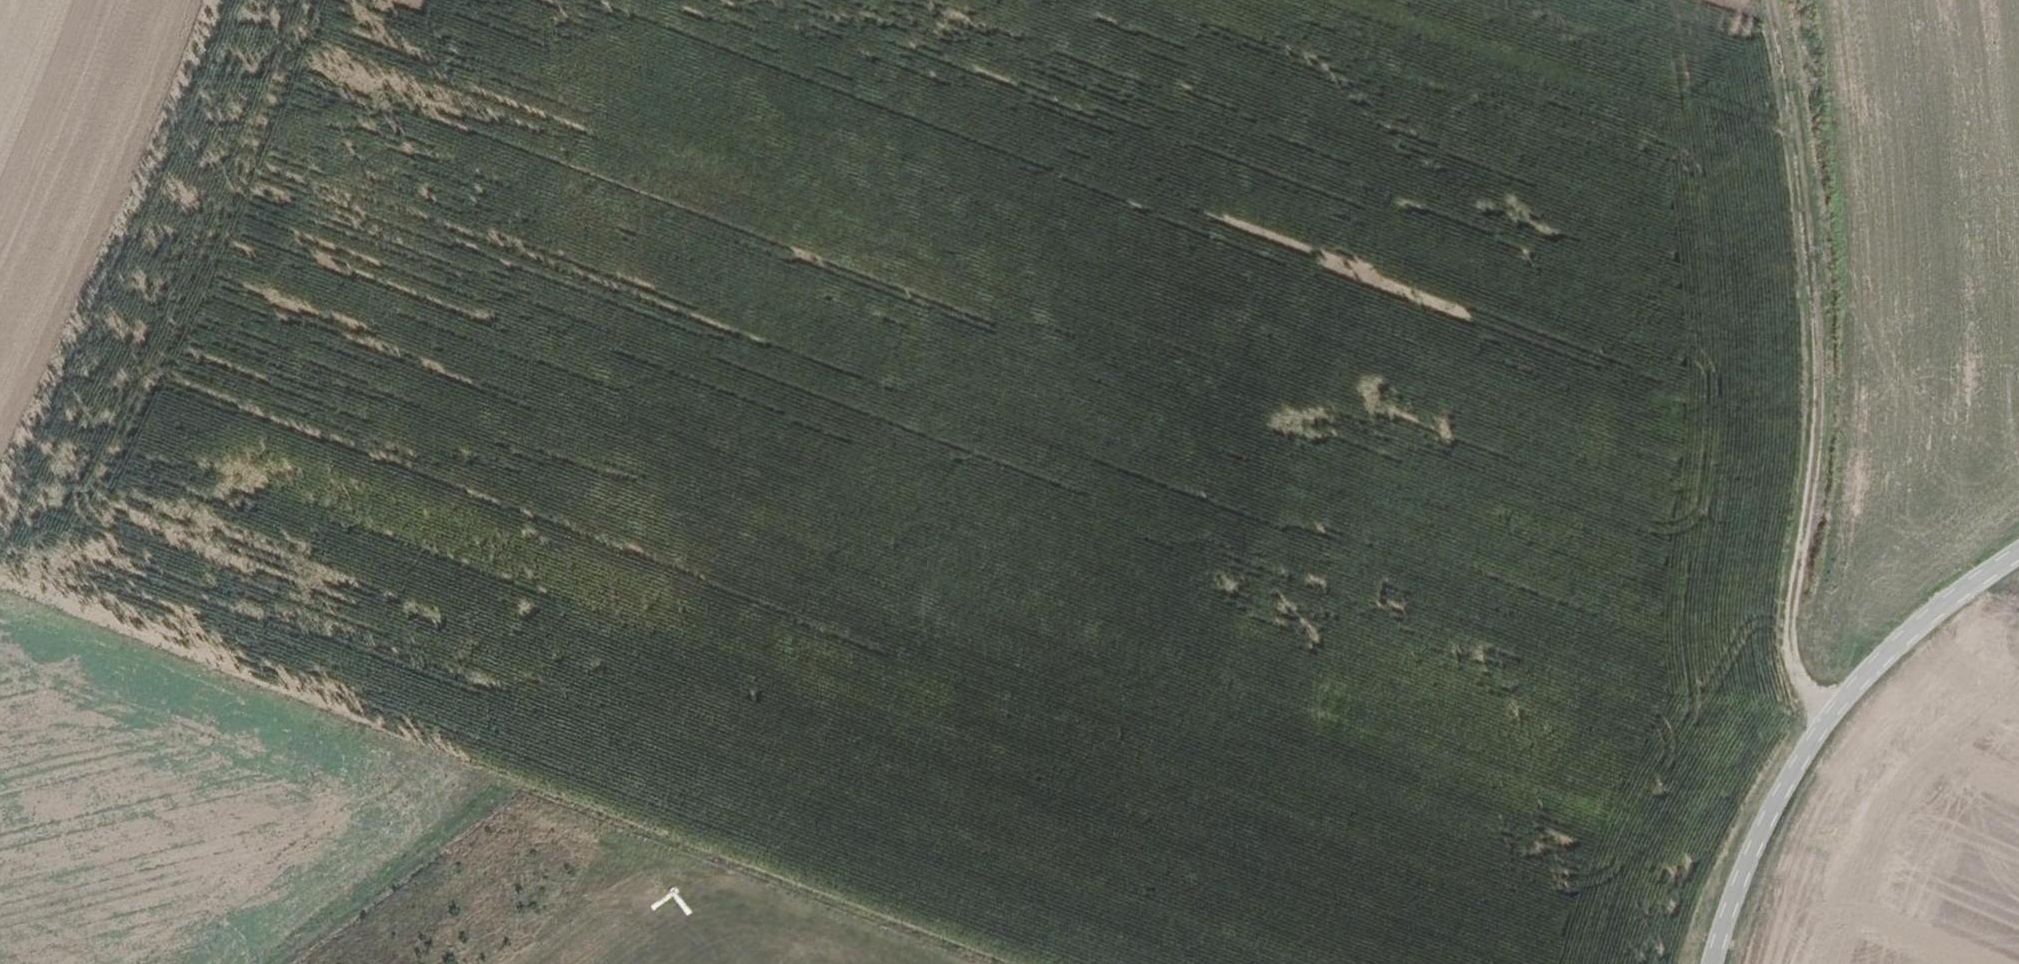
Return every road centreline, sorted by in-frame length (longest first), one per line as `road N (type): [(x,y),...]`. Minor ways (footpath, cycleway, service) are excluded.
road 1 (track): [(1830,714),(1804,693),(1789,640),(1817,361),(1775,0)]
road 2 (tertiary): [(2018,553),(1903,641),(1830,714),(1765,819),(1711,963)]
road 3 (track): [(0,468),(112,243),(210,0)]

